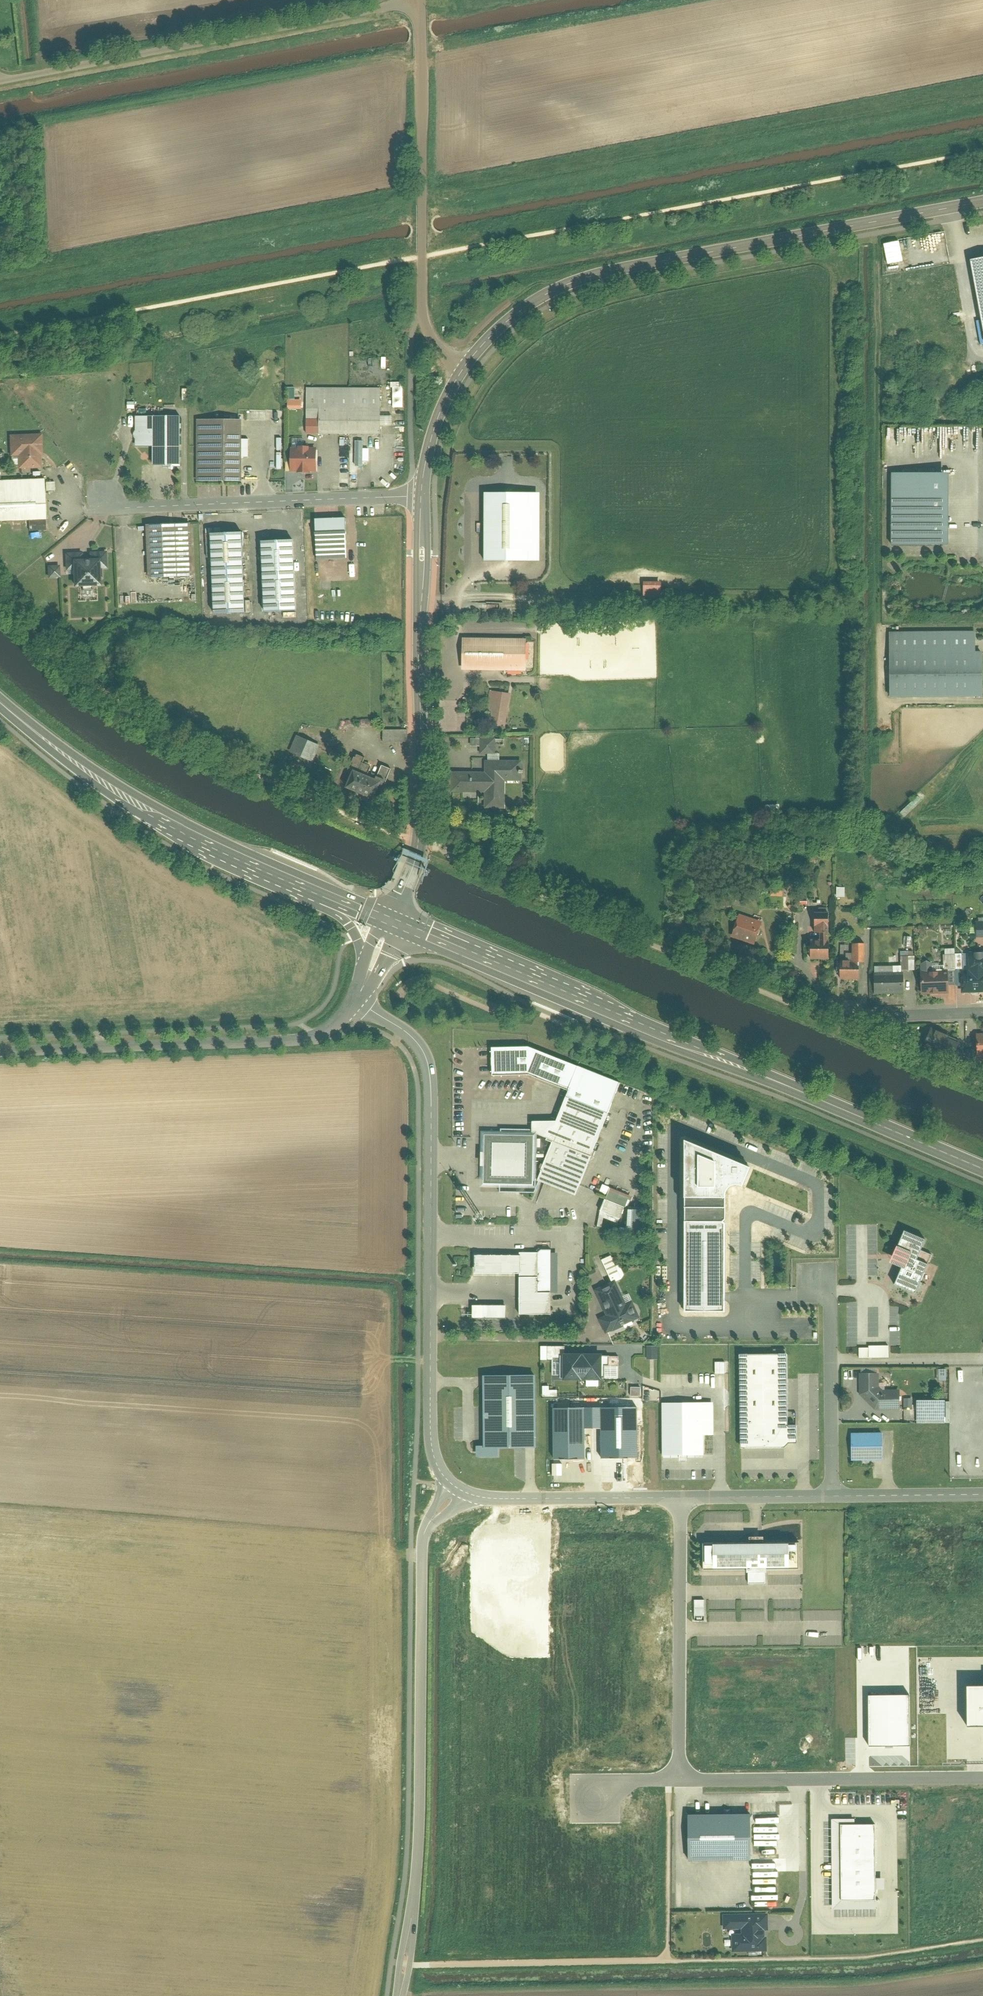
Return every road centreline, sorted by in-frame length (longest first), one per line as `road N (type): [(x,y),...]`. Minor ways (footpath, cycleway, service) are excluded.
road 1 (primary): [(391,920),(982,1169)]
road 2 (unclassified): [(464,371),(515,316),(593,276),(982,200)]
road 3 (unclassified): [(460,1490),(438,1466),(431,1434),(428,1062),(403,1029),(356,1001)]
road 4 (unclassified): [(399,1995),(419,1828),(423,1539),(460,1490)]
road 5 (unclassified): [(423,2),(0,83)]
road 6 (unclassified): [(391,920),(418,840),(411,676),(418,501)]
road 7 (unclassified): [(423,2),(424,319),(440,351),(464,371)]
road 8 (unclassified): [(356,1001),(317,1037),(282,1042),(0,1048)]
road 9 (primary): [(0,705),(119,796),(316,890)]
road 10 (unclassified): [(418,501),(132,507),(106,498)]
road 11 (unclassified): [(681,1771),(699,1780),(982,1778)]
road 12 (unclassified): [(682,1497),(681,1771)]
road 13 (unclassified): [(682,1497),(495,1499),(460,1490)]
road 14 (unclassified): [(820,1277),(829,1293),(832,1495)]
road 15 (unclassified): [(832,1495),(682,1497)]
road 16 (unclassified): [(982,1494),(832,1495)]
road 17 (residential): [(841,1023),(982,1012)]
road 18 (unclassified): [(418,501),(428,452),(464,371)]

